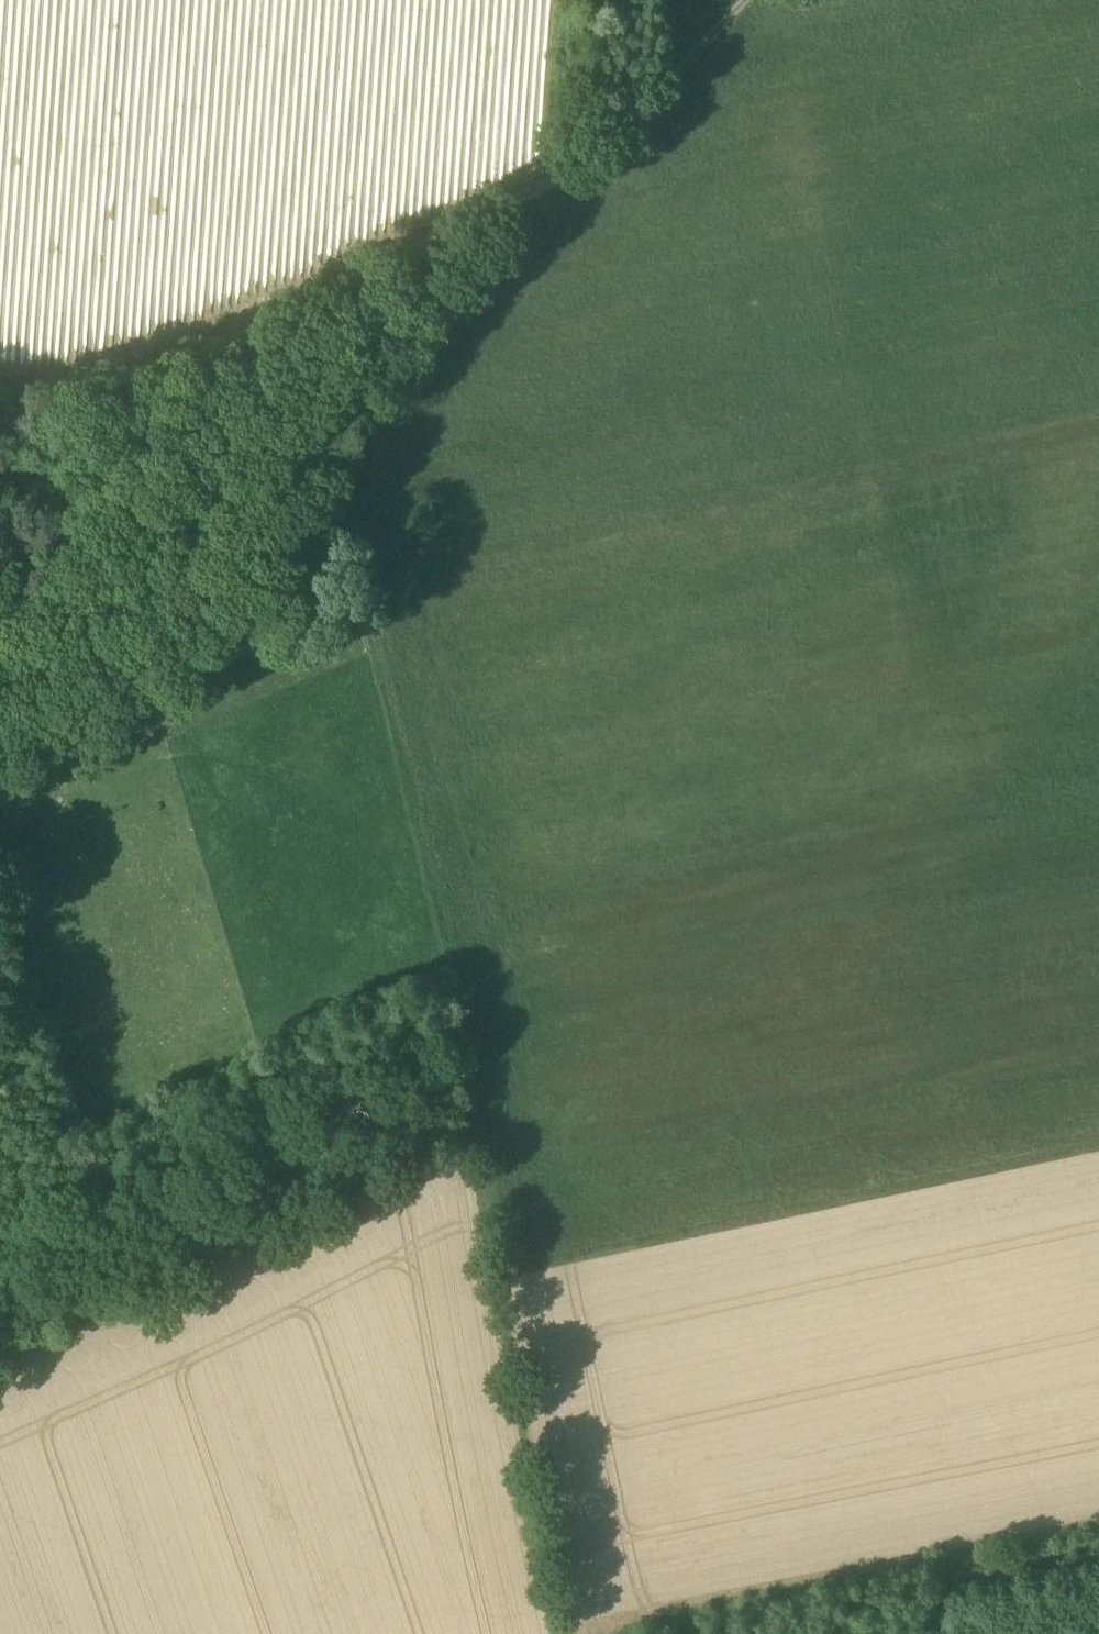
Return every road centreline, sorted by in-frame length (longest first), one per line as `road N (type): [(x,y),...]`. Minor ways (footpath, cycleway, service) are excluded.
road 1 (track): [(0,388),(65,384),(297,320),(505,214),(606,157),(751,0)]
road 2 (track): [(0,699),(324,472),(505,214)]

